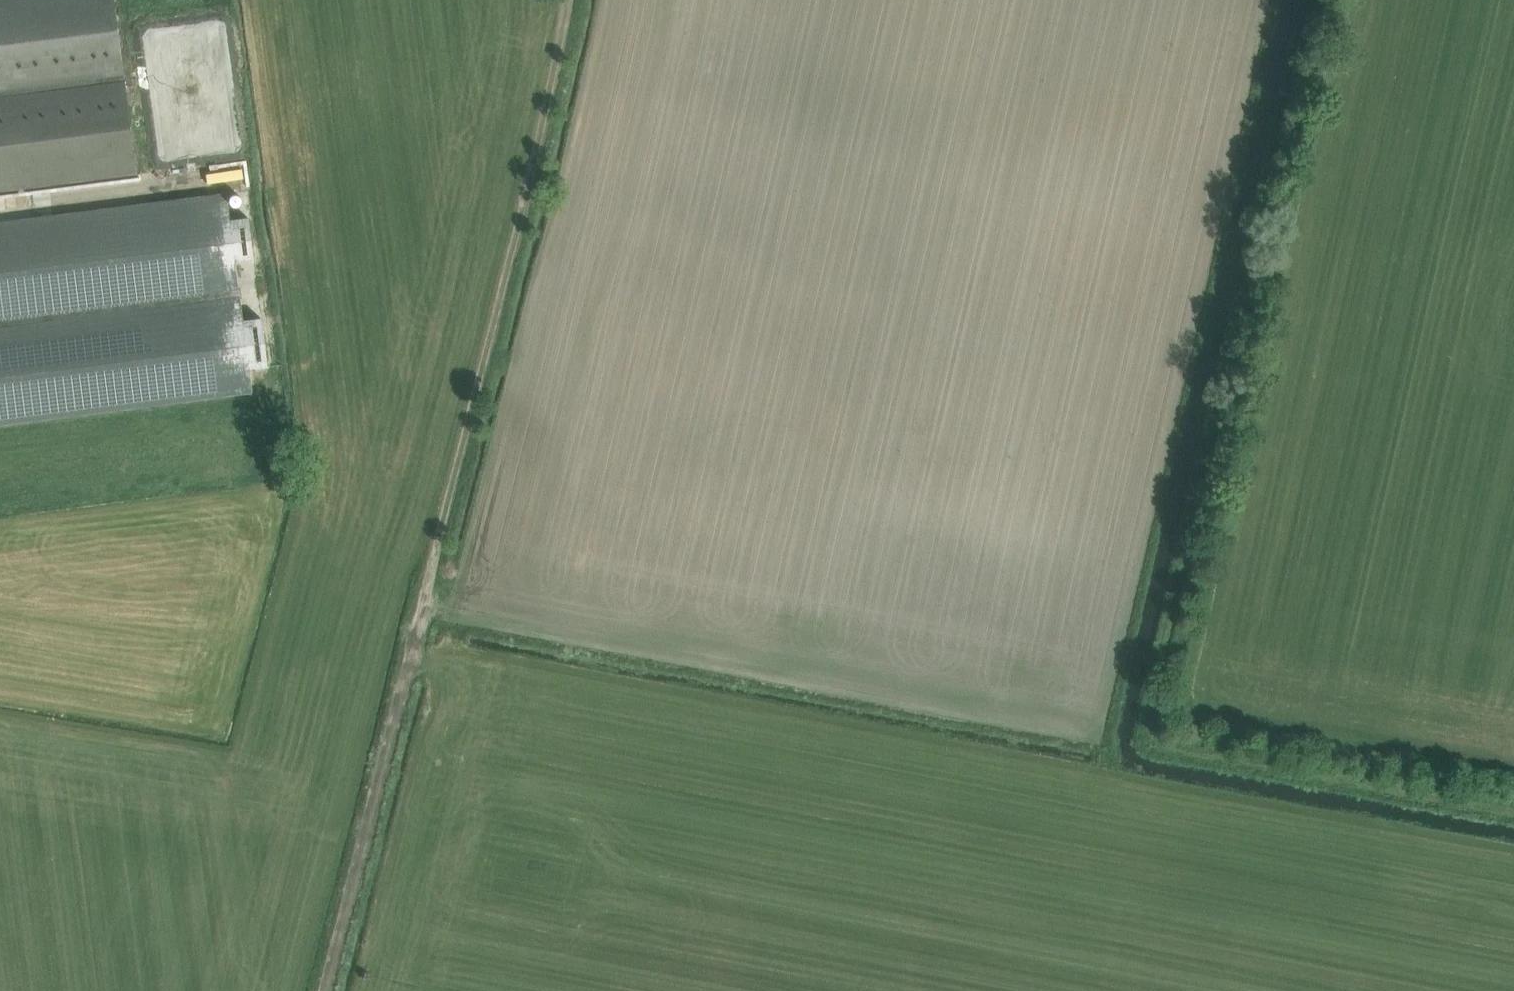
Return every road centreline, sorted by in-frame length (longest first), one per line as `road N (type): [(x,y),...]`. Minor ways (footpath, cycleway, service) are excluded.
road 1 (track): [(1513,810),(1160,744),(1149,731),(1178,583)]

